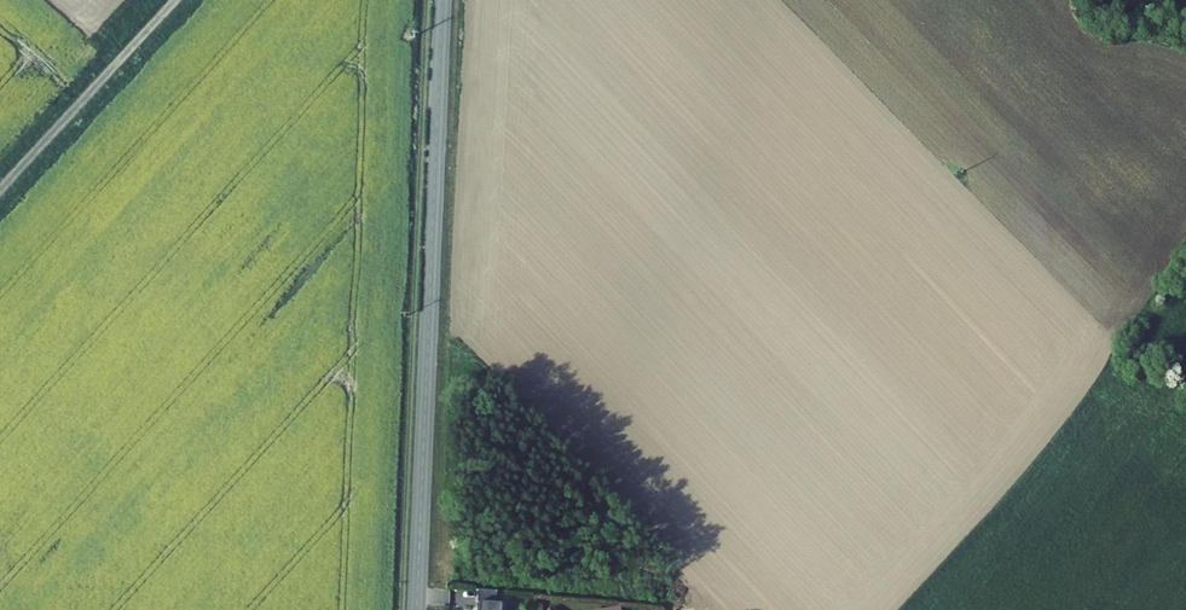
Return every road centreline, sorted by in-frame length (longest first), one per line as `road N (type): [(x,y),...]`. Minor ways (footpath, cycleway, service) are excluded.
road 1 (tertiary): [(443,0),(417,609)]
road 2 (track): [(0,184),(169,0)]

